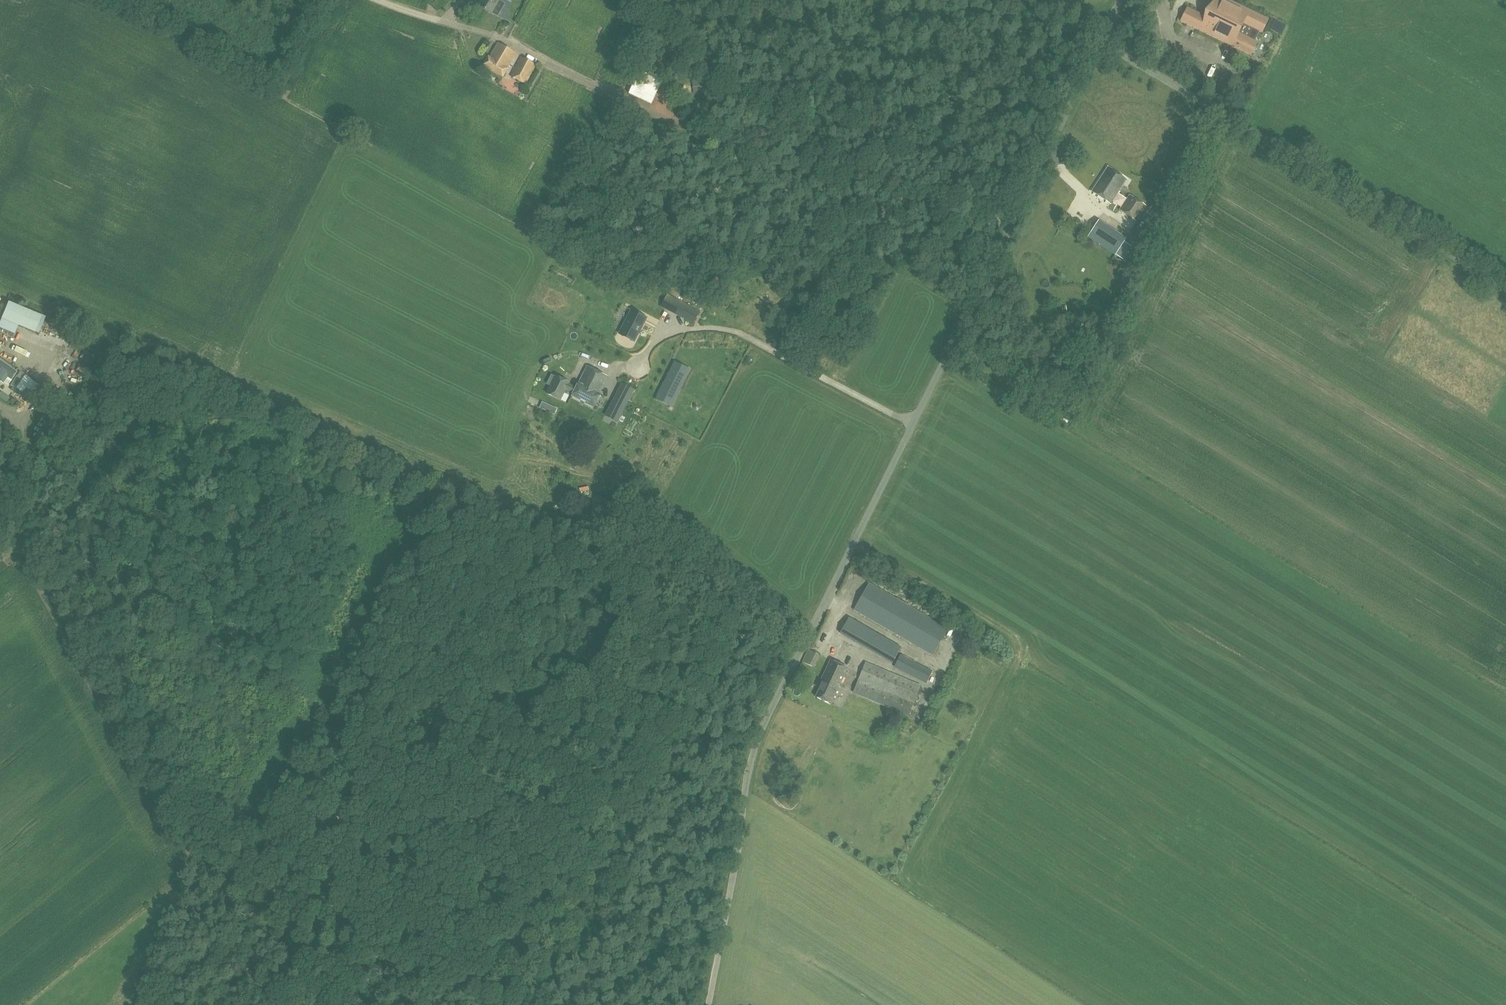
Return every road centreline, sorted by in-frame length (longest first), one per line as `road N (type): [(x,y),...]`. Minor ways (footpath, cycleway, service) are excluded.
road 1 (unclassified): [(708,1004),(762,729),(1096,38)]
road 2 (unclassified): [(1505,289),(1096,38)]
road 3 (track): [(526,1004),(310,941)]

